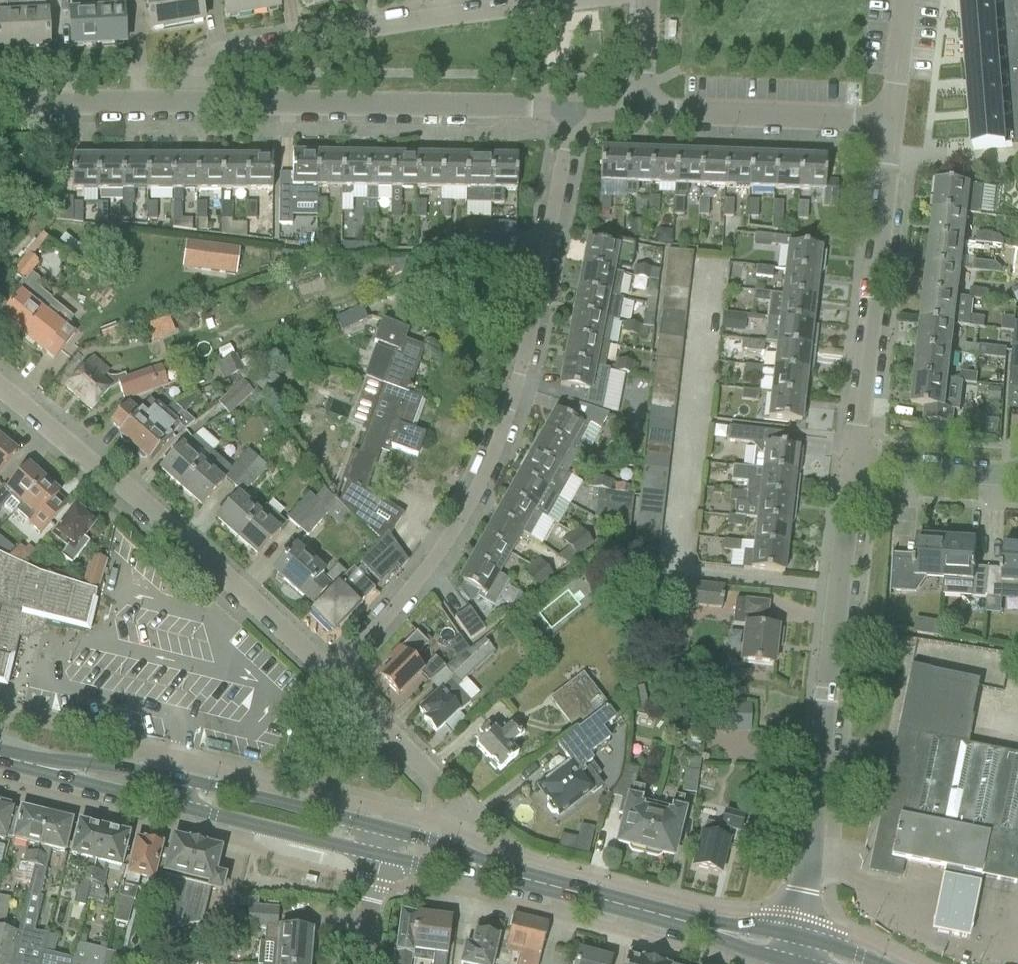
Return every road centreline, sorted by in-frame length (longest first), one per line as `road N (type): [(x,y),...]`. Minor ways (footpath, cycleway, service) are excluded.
road 1 (residential): [(318,669),(427,571),(496,455),(548,286),(570,109)]
road 2 (residential): [(795,940),(852,457)]
road 3 (residential): [(318,669),(239,591),(0,388)]
road 4 (residential): [(195,109),(222,60),(250,46),(558,0)]
road 5 (secondary): [(15,762),(169,810),(378,859)]
road 6 (residential): [(570,109),(195,109)]
road 7 (secondary): [(379,832),(101,764),(15,762)]
road 8 (residential): [(852,457),(892,117)]
road 9 (residential): [(892,117),(639,110)]
road 10 (residential): [(195,109),(0,110)]
road 11 (secondary): [(544,888),(379,832)]
road 12 (secondary): [(378,859),(544,888)]
road 13 (residential): [(852,457),(1017,471)]
road 14 (residential): [(431,777),(318,669)]
road 15 (secondary): [(685,924),(544,888)]

